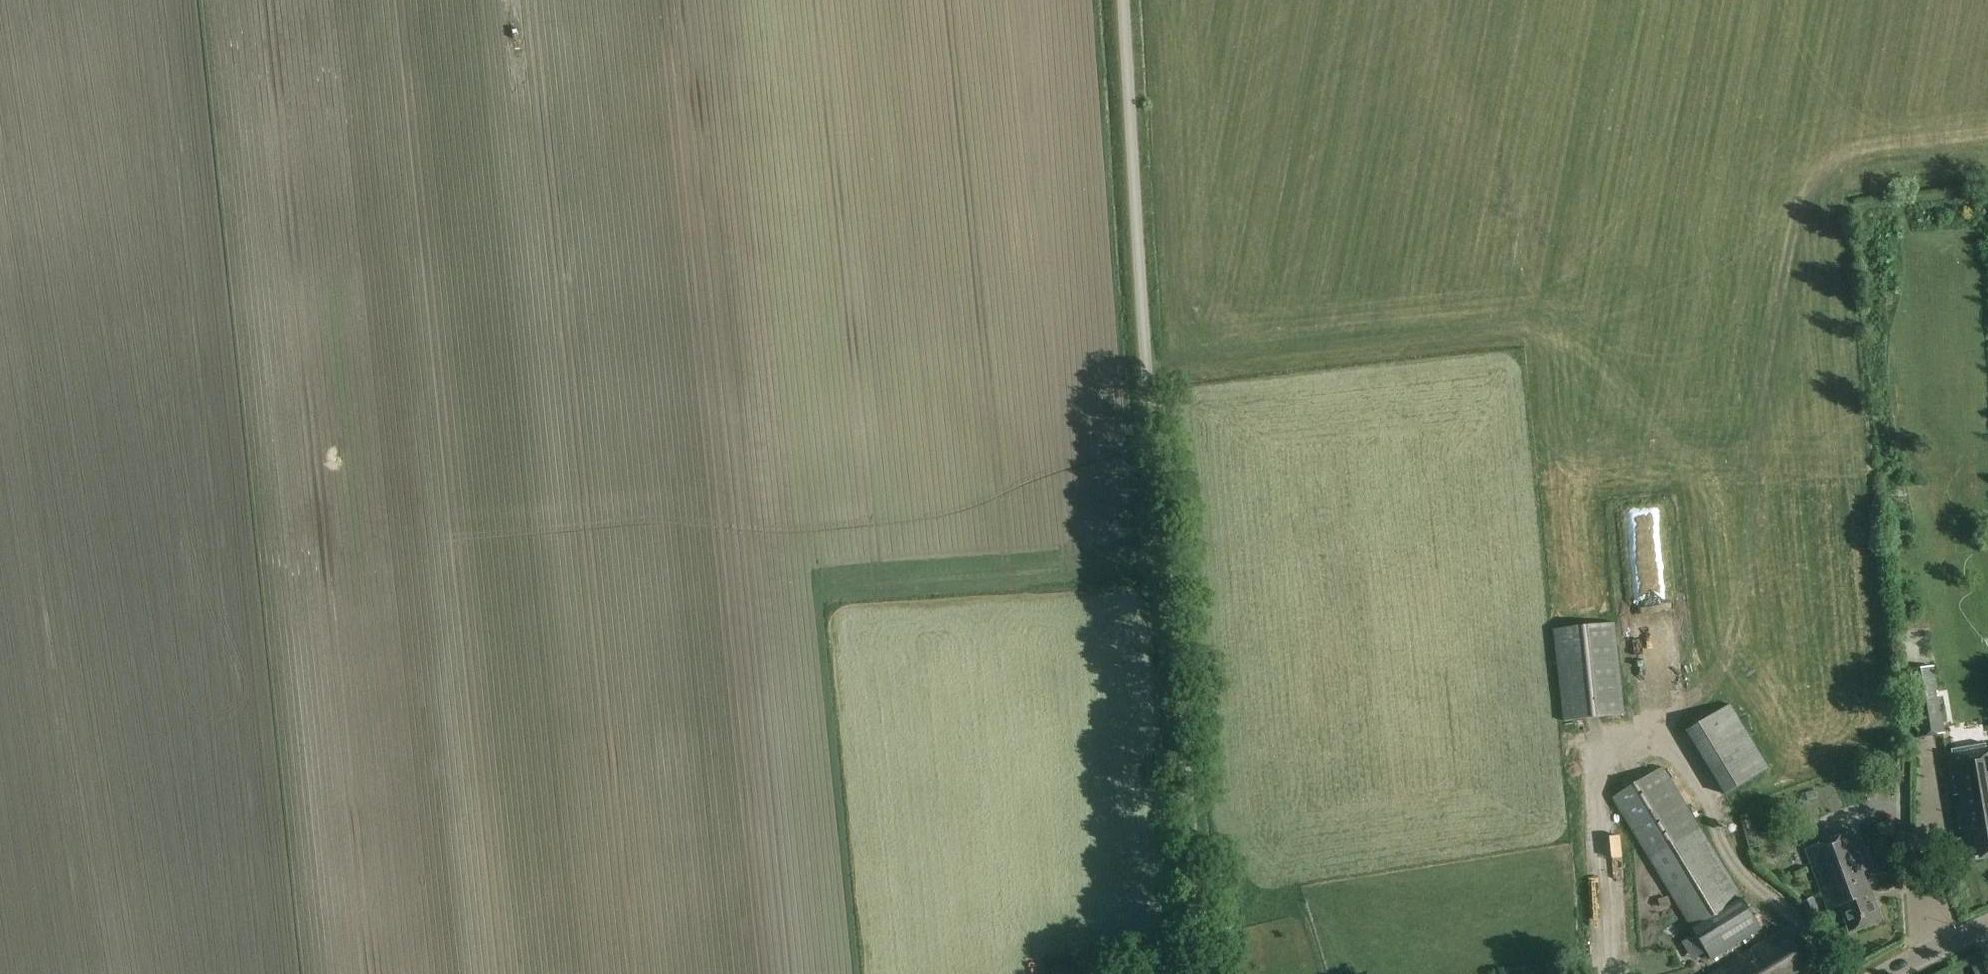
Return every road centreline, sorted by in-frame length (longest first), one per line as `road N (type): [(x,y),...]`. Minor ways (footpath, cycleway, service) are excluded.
road 1 (unclassified): [(1206,973),(1121,0)]

